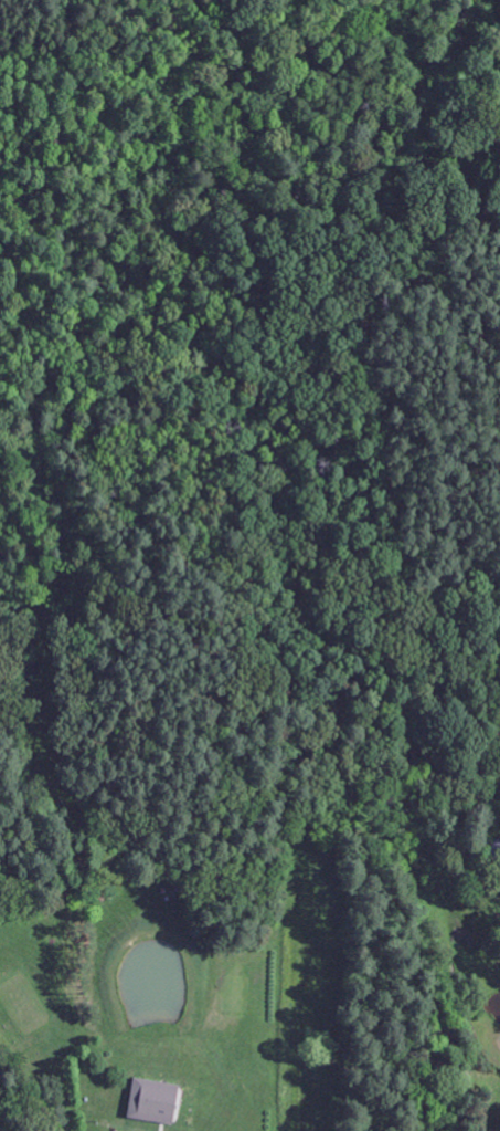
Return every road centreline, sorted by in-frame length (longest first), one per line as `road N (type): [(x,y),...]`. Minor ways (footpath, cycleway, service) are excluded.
road 1 (residential): [(240,576),(217,1130)]

